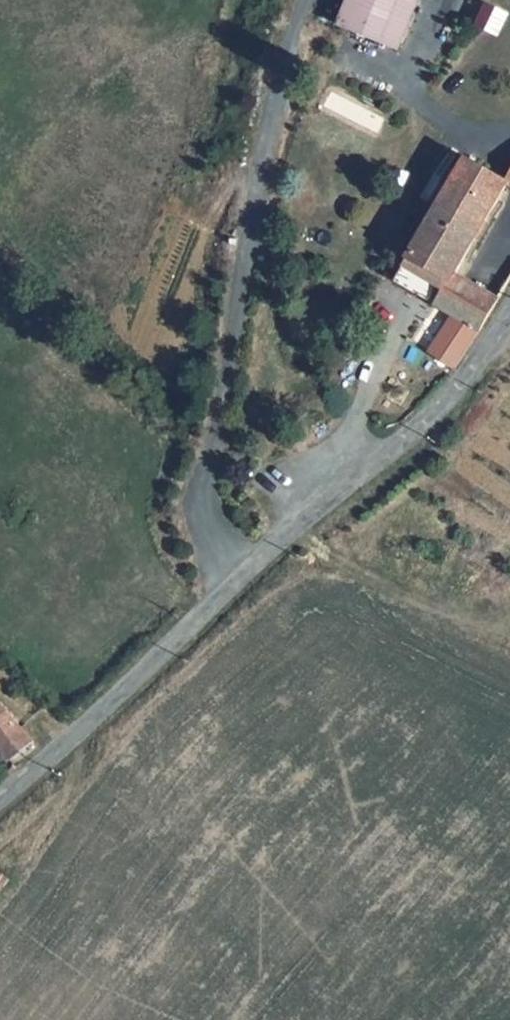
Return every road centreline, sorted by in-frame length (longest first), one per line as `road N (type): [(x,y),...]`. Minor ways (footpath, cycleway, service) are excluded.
road 1 (unclassified): [(0,801),(447,403),(509,309)]

